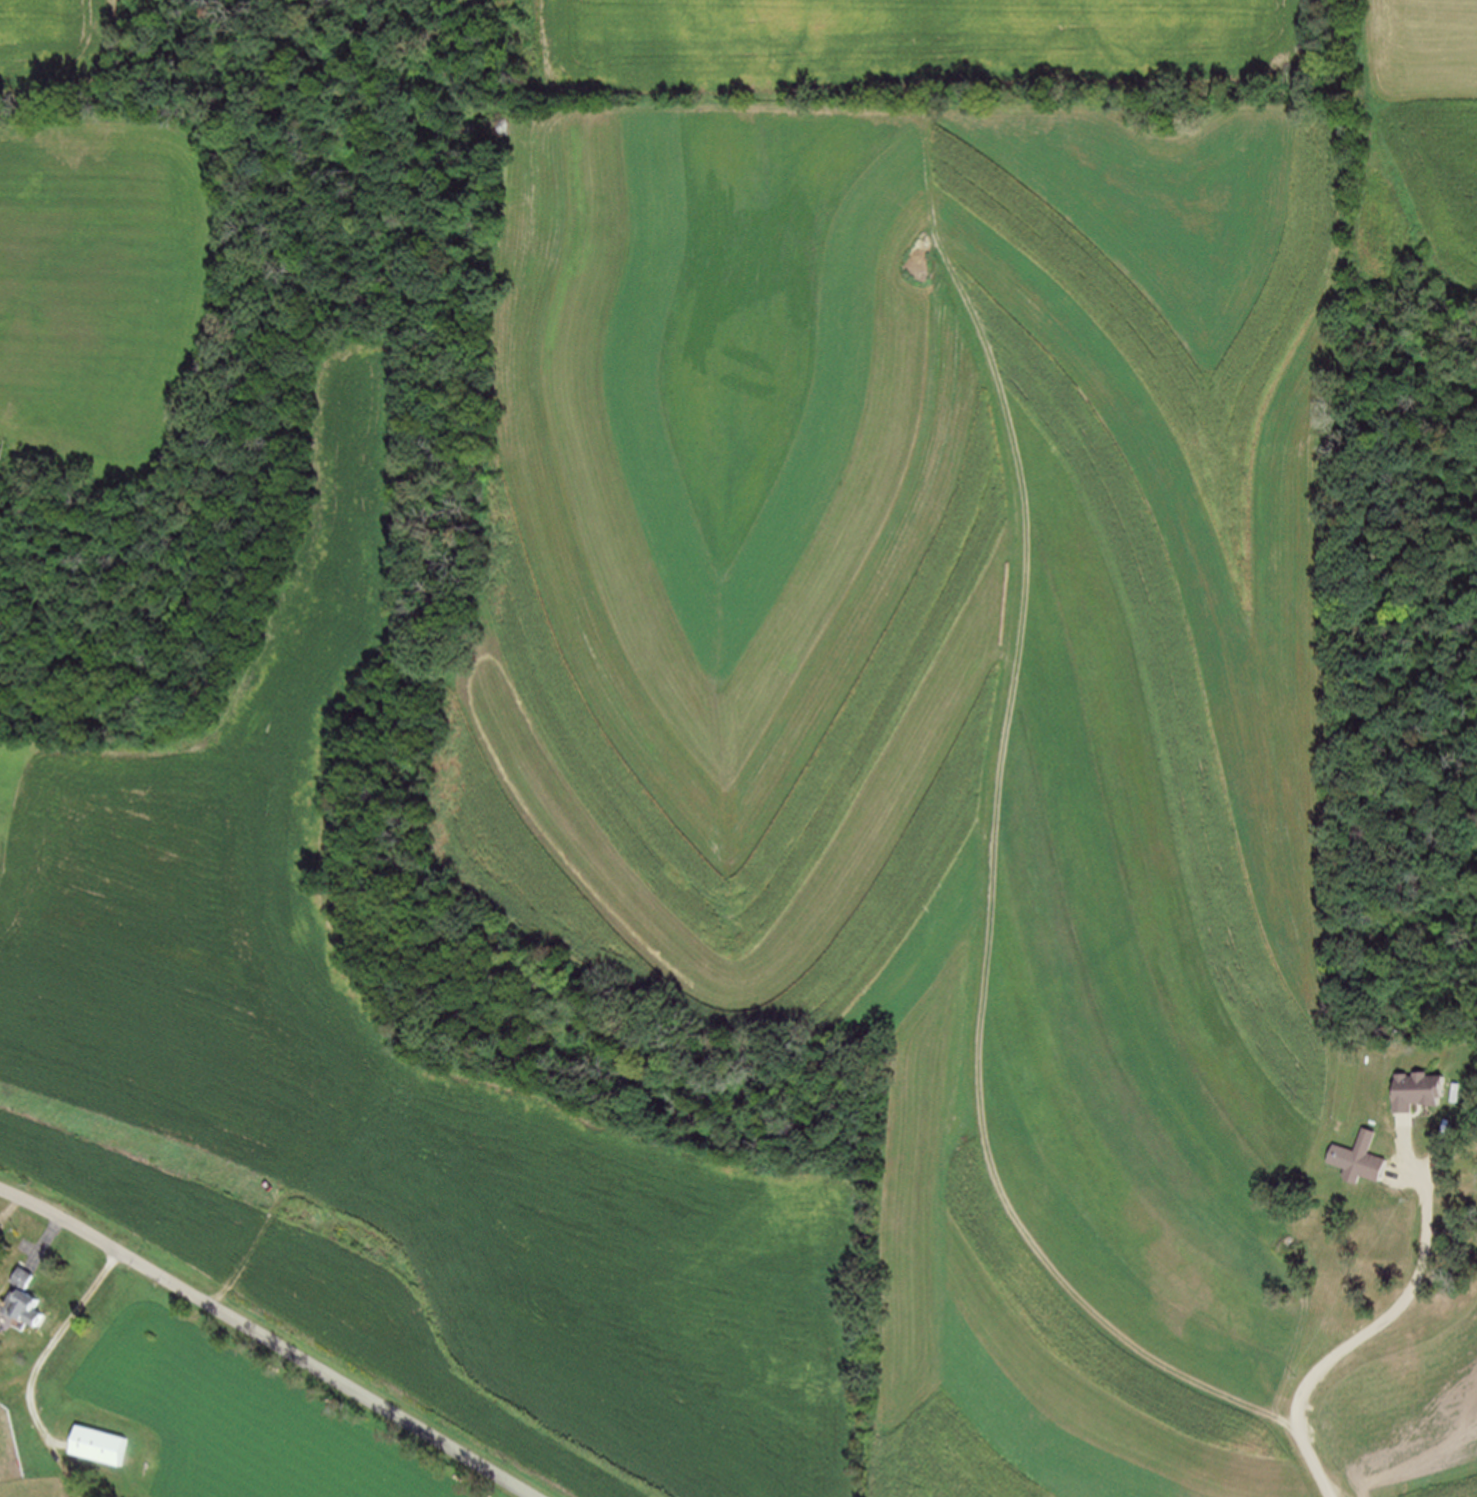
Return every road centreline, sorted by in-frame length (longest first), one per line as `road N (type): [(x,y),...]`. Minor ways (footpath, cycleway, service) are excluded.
road 1 (residential): [(529,1496),(0,1189)]

